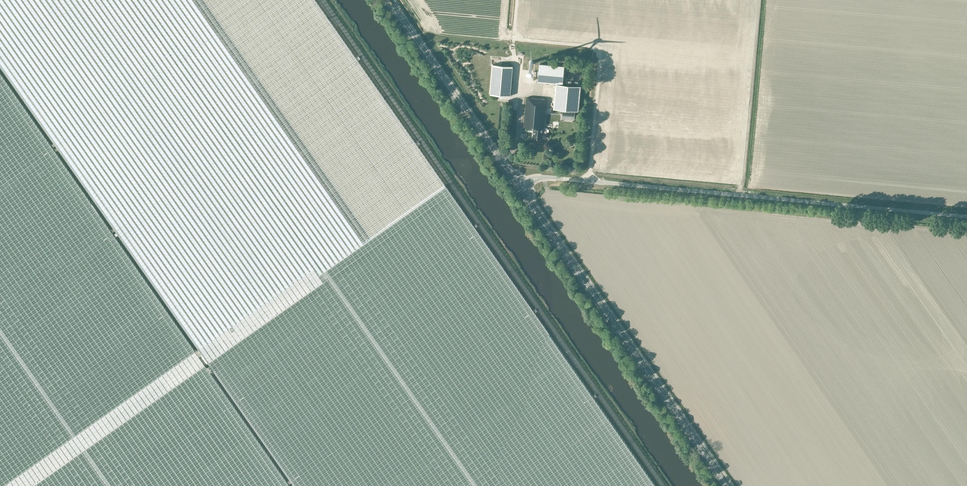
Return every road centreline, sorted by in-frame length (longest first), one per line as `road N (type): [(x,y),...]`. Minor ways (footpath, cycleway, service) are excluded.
road 1 (unclassified): [(966,217),(548,178),(519,188)]
road 2 (primary): [(726,485),(519,188)]
road 3 (primary): [(519,188),(387,0)]

